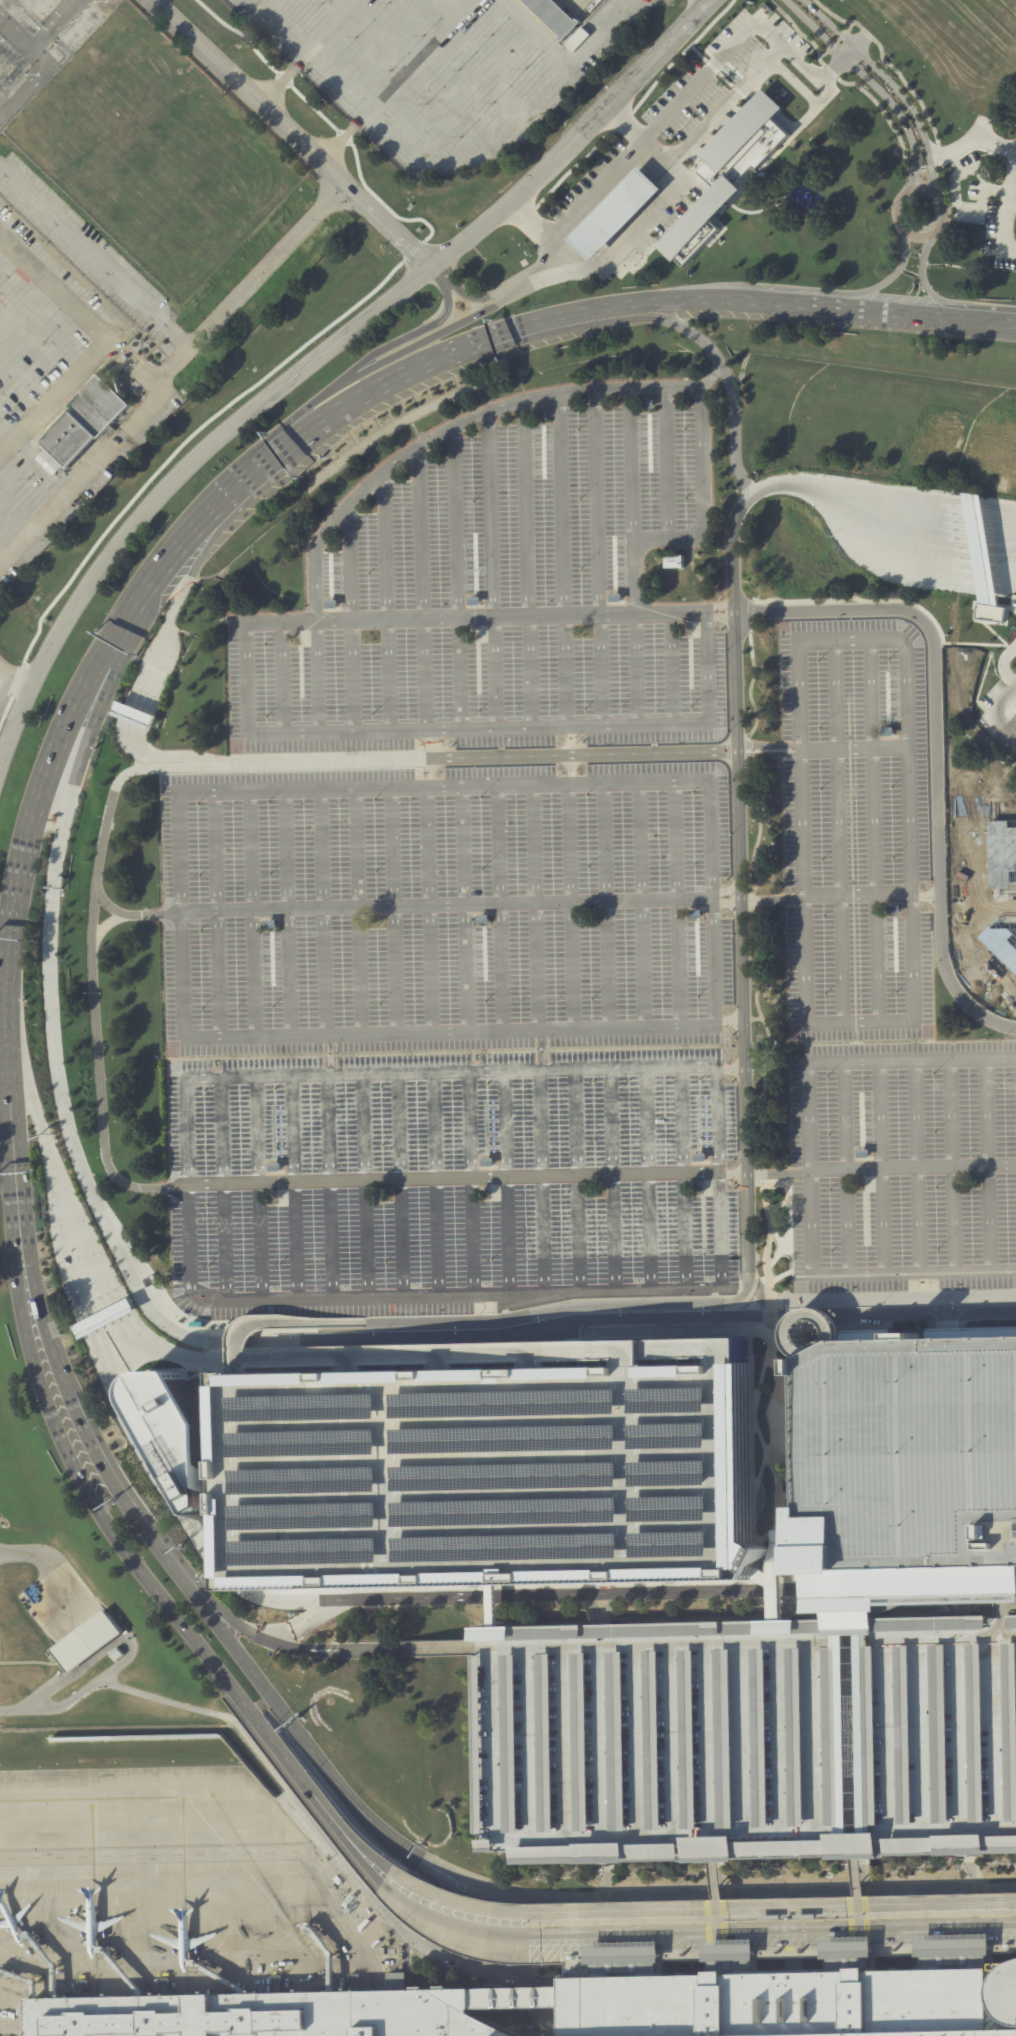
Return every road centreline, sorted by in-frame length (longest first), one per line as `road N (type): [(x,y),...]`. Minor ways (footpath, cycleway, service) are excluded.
road 1 (residential): [(315,621),(318,544),(412,452),(501,408),(544,397),(663,389),(698,391),(701,398),(705,526),(694,540),(633,541),(635,613),(734,614)]
road 2 (secondary): [(387,1838),(459,1898),(499,1912),(1015,1904)]
road 3 (secondary): [(387,1838),(458,1876),(537,1897),(1015,1888)]
road 4 (residential): [(1015,1029),(975,1011),(946,971),(933,635),(922,617),(734,614)]
road 5 (residential): [(60,1099),(78,1172),(102,1218),(157,1313),(190,1337),(499,1335)]
road 6 (residential): [(745,1175),(734,614)]
road 7 (residential): [(250,1635),(344,1598),(771,1590)]
road 8 (secondary): [(16,1229),(31,1351),(62,1442),(121,1545),(236,1696)]
road 9 (secondary): [(529,1919),(1015,1909)]
road 10 (secondary): [(512,1936),(996,1926)]
road 11 (residential): [(110,645),(56,866),(50,990),(60,1099)]
road 12 (secondary): [(110,645),(63,733),(23,845),(5,1035)]
road 13 (residential): [(709,0),(518,198),(431,264)]
road 14 (residential): [(156,0),(431,264)]
road 15 (residential): [(734,614),(733,536),(740,511),(769,486),(805,482),(968,512)]
road 16 (residential): [(752,496),(736,466),(729,378),(698,338),(660,317),(537,325)]
road 17 (residential): [(499,1335),(575,1319),(793,1315)]
road 18 (residential): [(5,1035),(67,1207),(86,1318)]
road 19 (residential): [(572,1305),(736,1300),(748,1272),(745,1175)]
road 20 (residential): [(92,1332),(126,1415),(218,1572)]
road 21 (secondary): [(537,325),(400,375),(304,440)]
road 22 (secondary): [(142,1517),(288,1722)]
road 23 (residential): [(936,192),(921,128),(904,100),(803,0)]
road 24 (residential): [(785,0),(904,125),(915,159),(906,190)]
road 25 (residential): [(250,1635),(327,1652),(480,1648)]
road 26 (residential): [(784,1301),(1015,1295)]
road 27 (secondary): [(236,1696),(382,1873)]
road 28 (secondary): [(760,301),(625,307),(537,325)]
road 29 (residential): [(364,1323),(489,1321),(572,1305)]
road 30 (residential): [(807,1590),(1015,1585)]
road 31 (secondary): [(5,1035),(16,1229)]
road 32 (residential): [(830,1314),(1015,1310)]
road 33 (residential): [(236,1375),(238,1337),(249,1321),(364,1323)]
road 34 (residential): [(142,1517),(250,1635)]
road 35 (secondary): [(382,1873),(490,1916),(529,1919)]
road 36 (residential): [(945,213),(941,198),(924,186),(906,190),(894,210),(903,231),(918,236),(939,227),(945,213)]
road 37 (secondary): [(382,1873),(404,1907),(459,1929),(512,1936)]
road 38 (secondary): [(288,1722),(387,1838)]
road 39 (secondary): [(71,1398),(142,1517)]
road 40 (secondary): [(959,319),(828,308)]
road 41 (residential): [(901,228),(903,253),(891,278),(828,308)]

